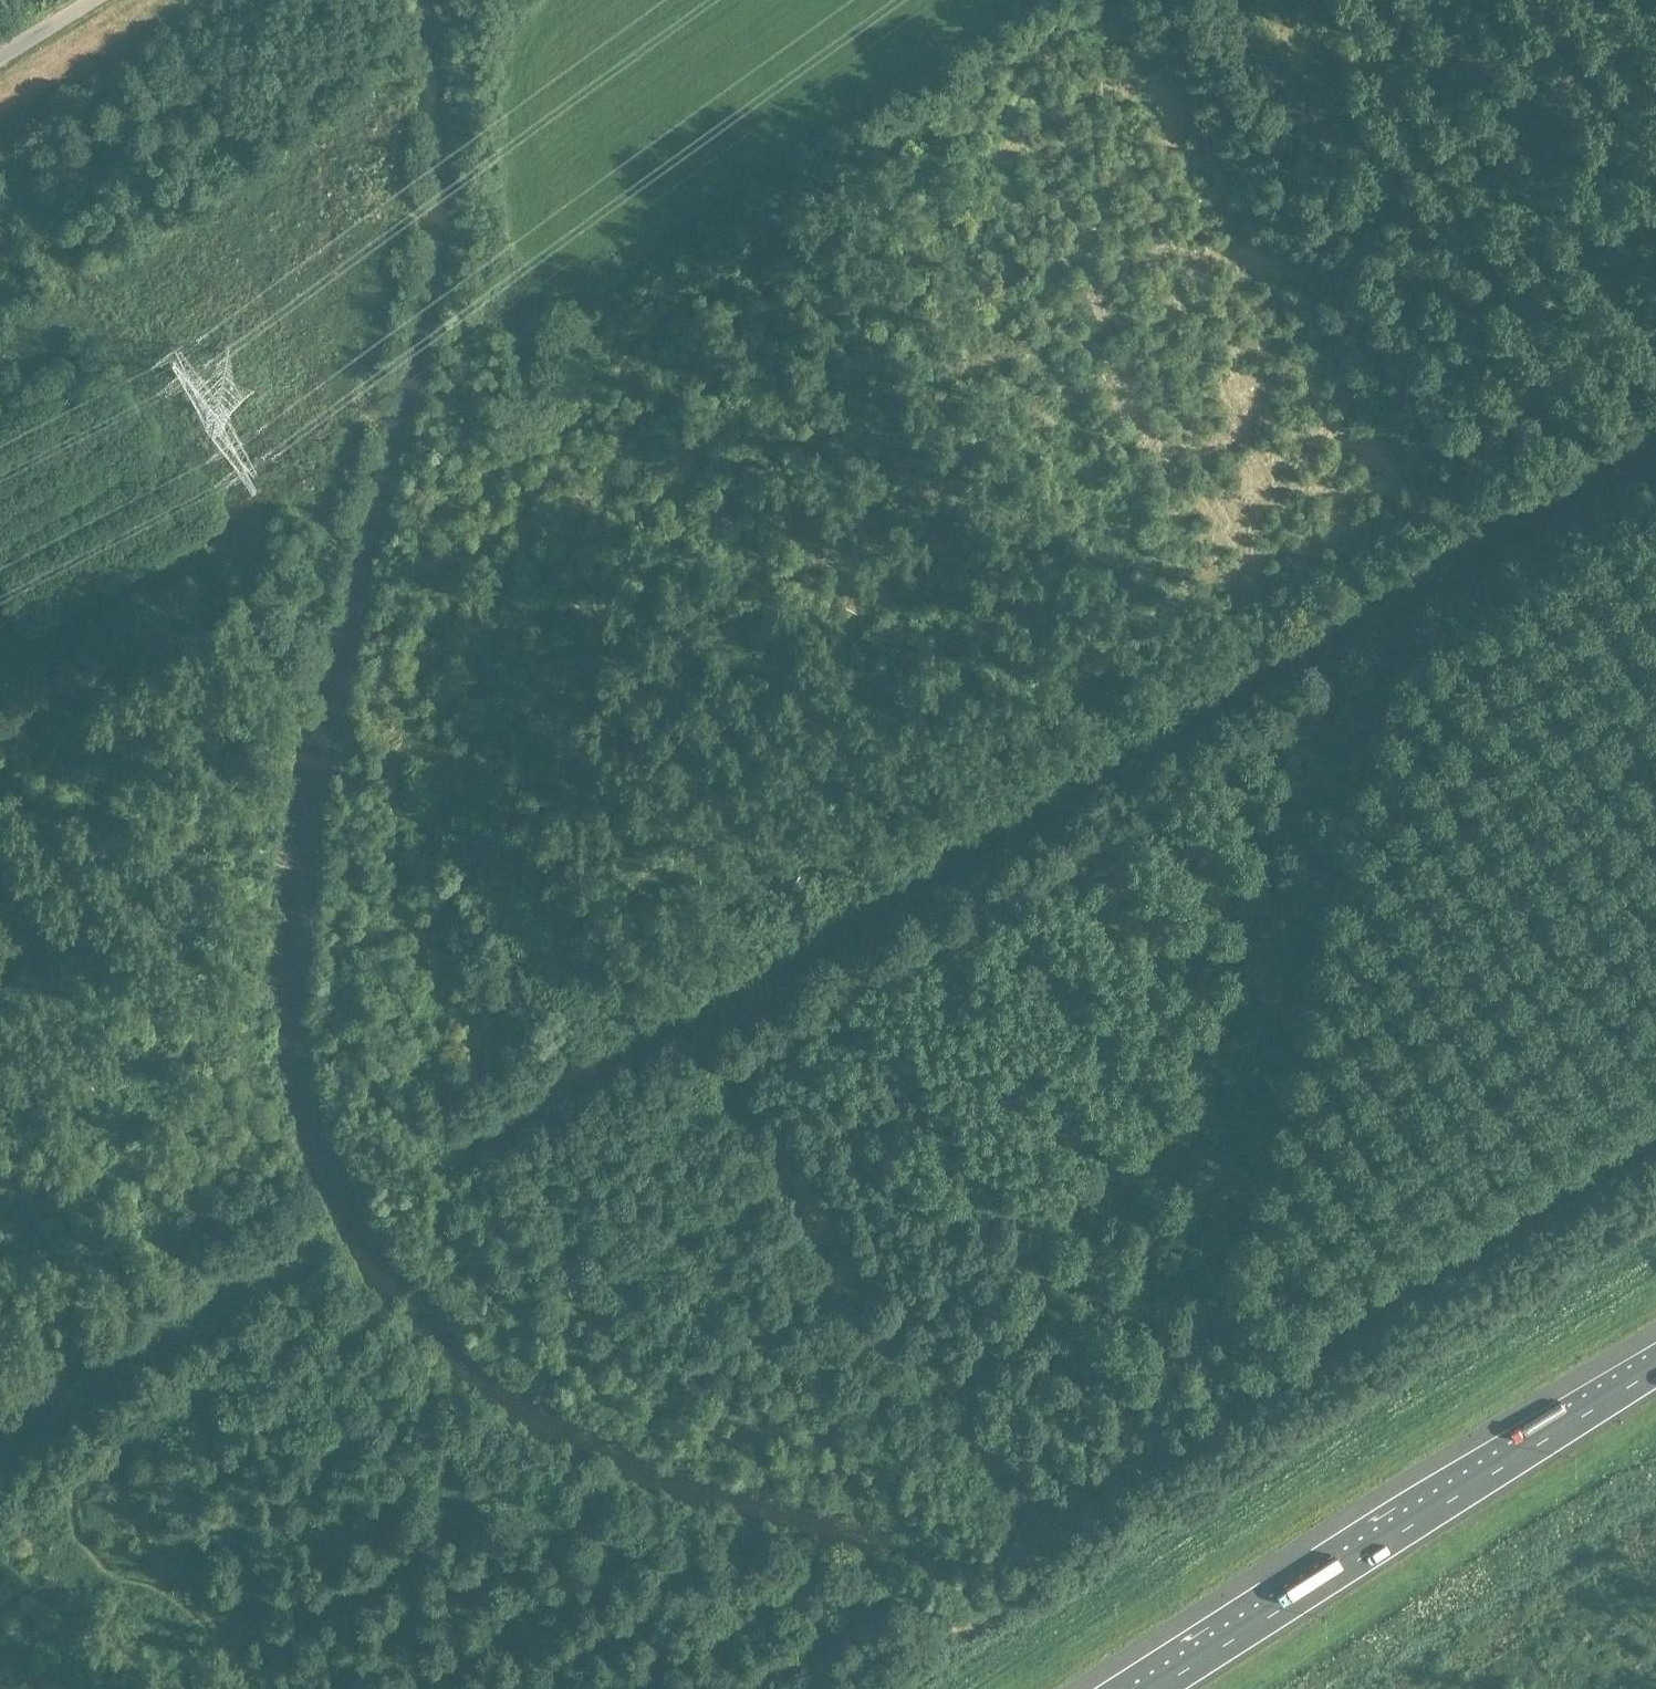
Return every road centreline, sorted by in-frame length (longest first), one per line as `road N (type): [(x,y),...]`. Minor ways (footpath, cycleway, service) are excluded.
road 1 (motorway): [(1655,1369),(1156,1688)]

